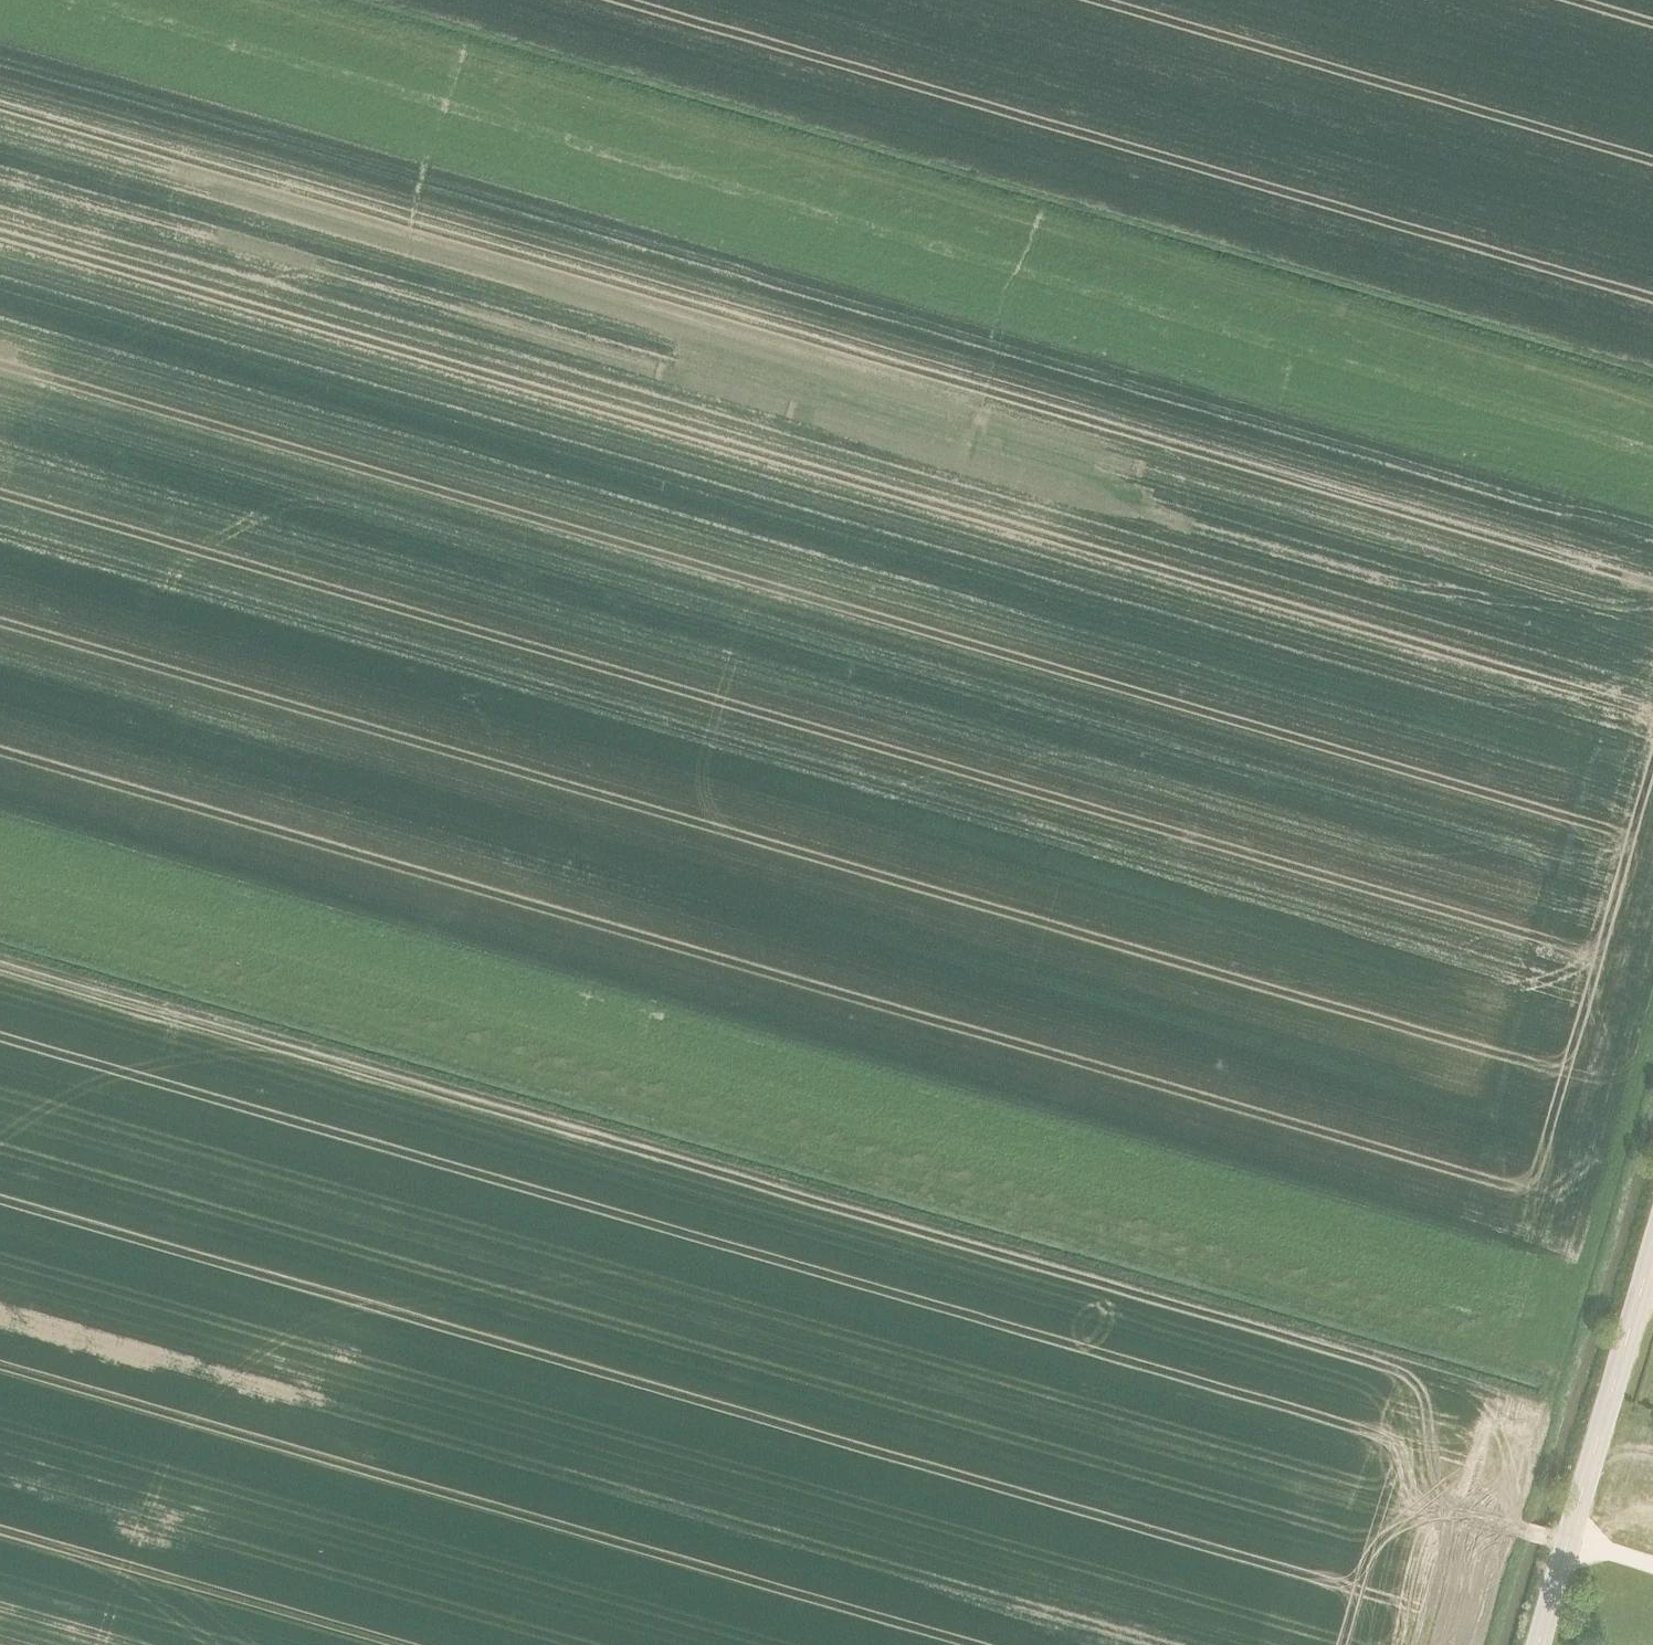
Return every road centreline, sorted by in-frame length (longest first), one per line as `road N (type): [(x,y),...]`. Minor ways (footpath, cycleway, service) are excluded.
road 1 (tertiary): [(1540,1644),(1652,1254)]

